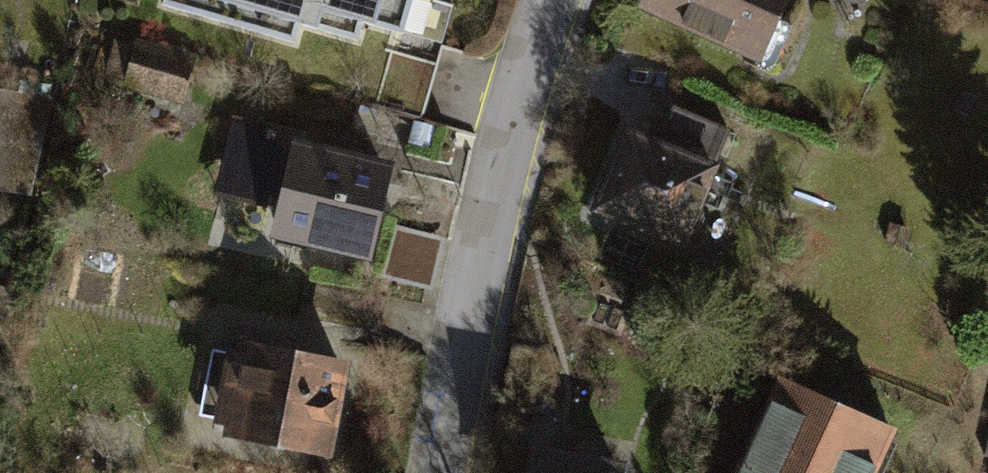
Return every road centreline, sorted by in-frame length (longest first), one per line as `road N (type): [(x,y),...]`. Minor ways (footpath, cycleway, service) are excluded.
road 1 (residential): [(443,472),(456,373),(525,71),(554,0)]

